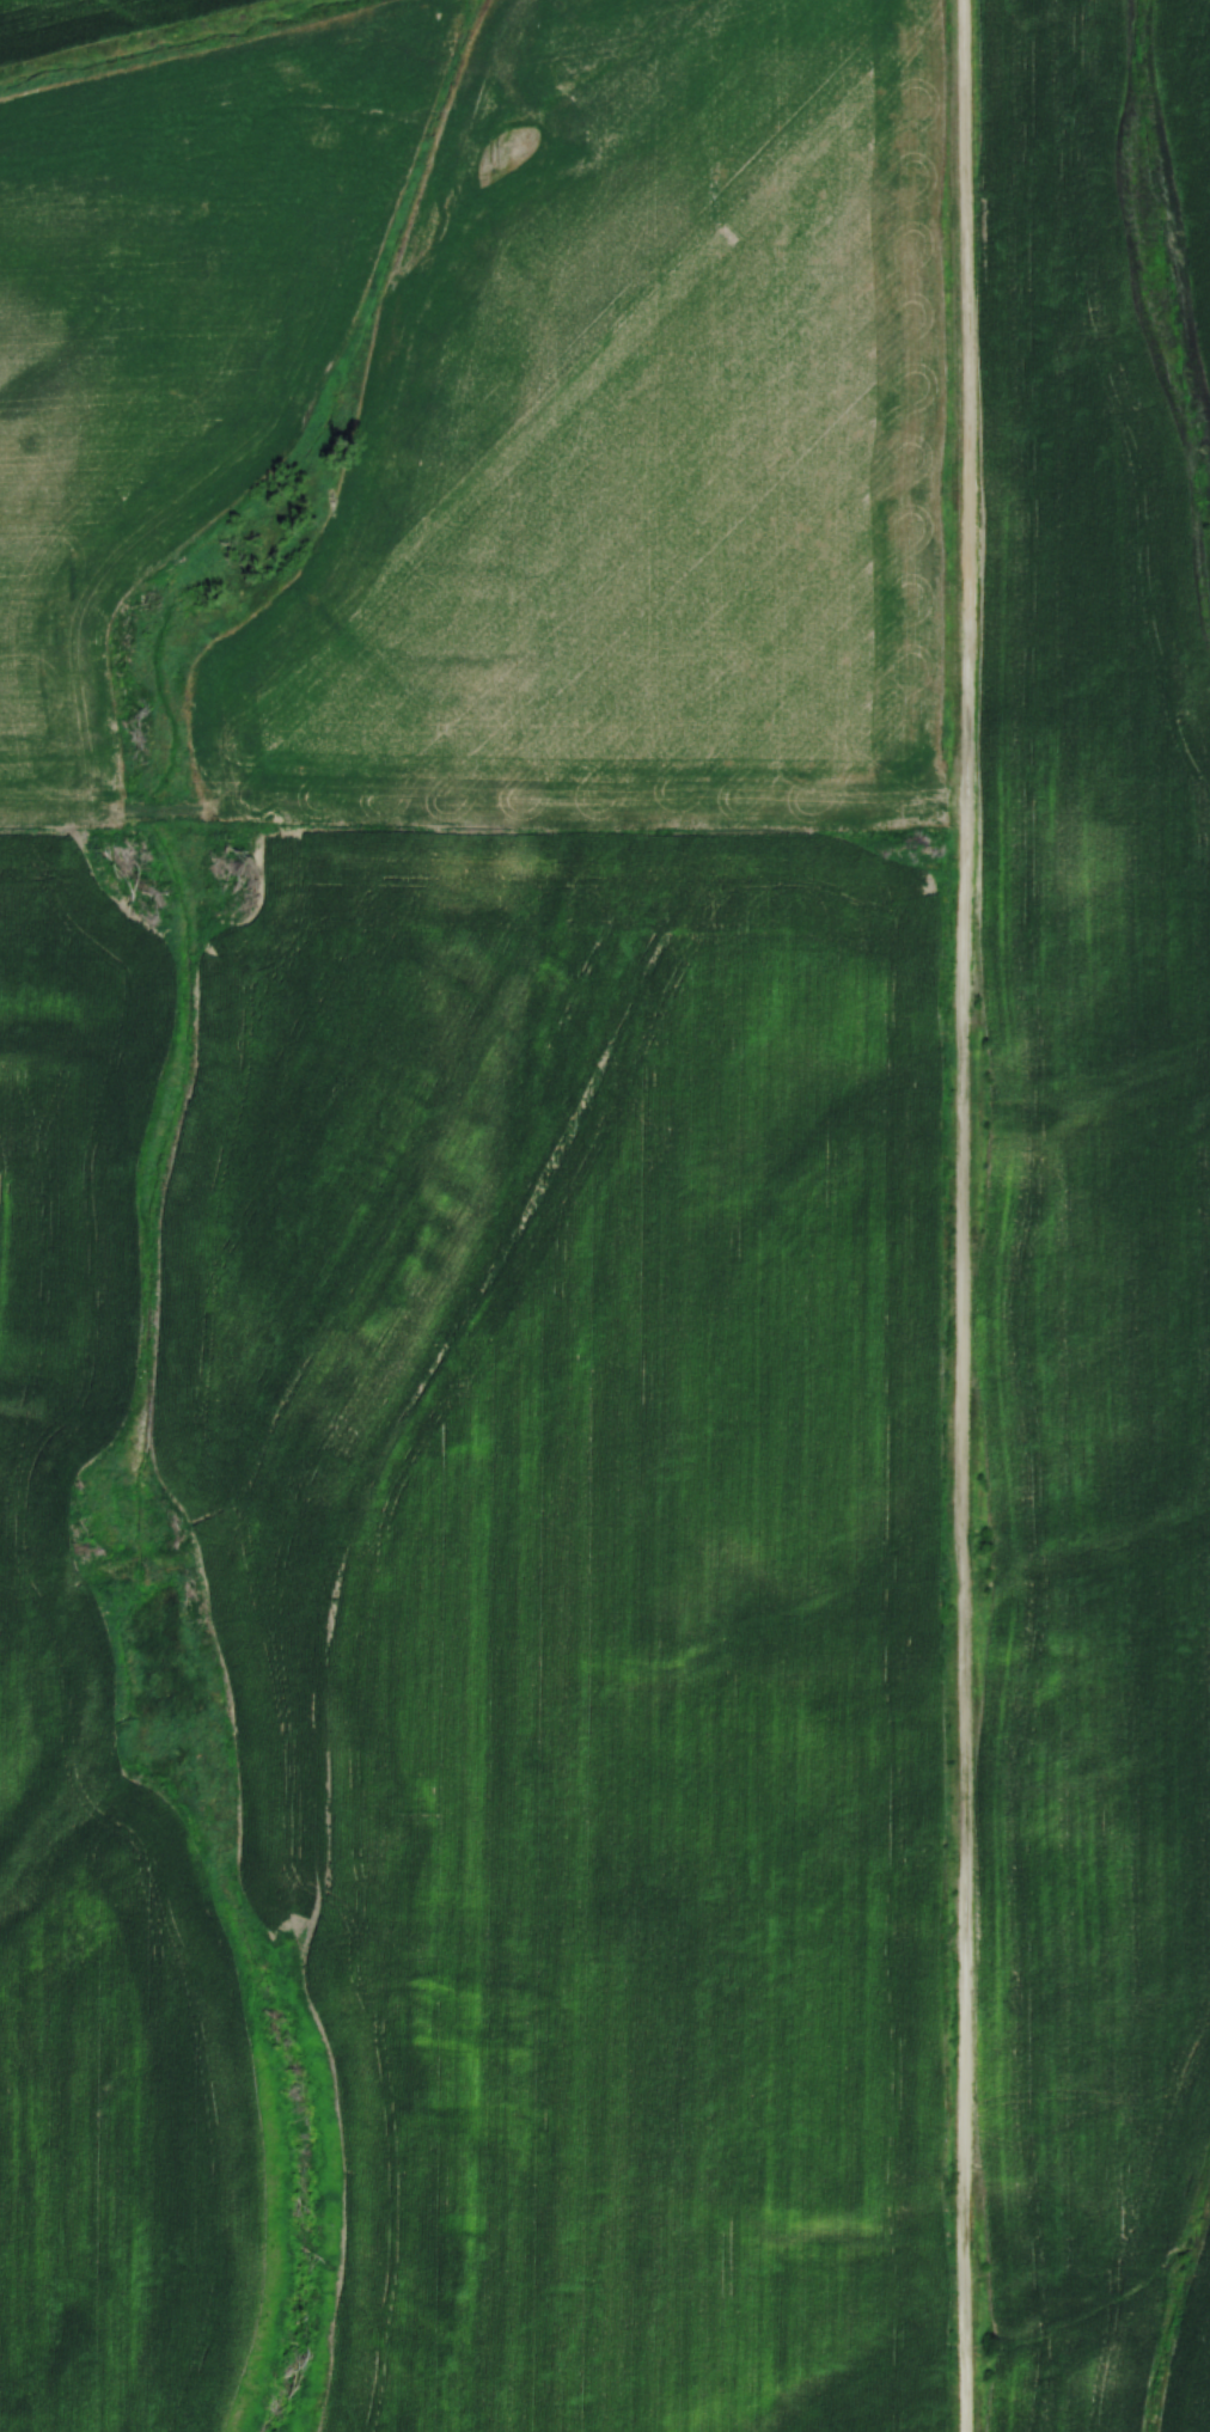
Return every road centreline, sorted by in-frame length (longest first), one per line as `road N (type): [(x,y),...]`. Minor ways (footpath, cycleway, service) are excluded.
road 1 (residential): [(968,0),(966,2431)]

